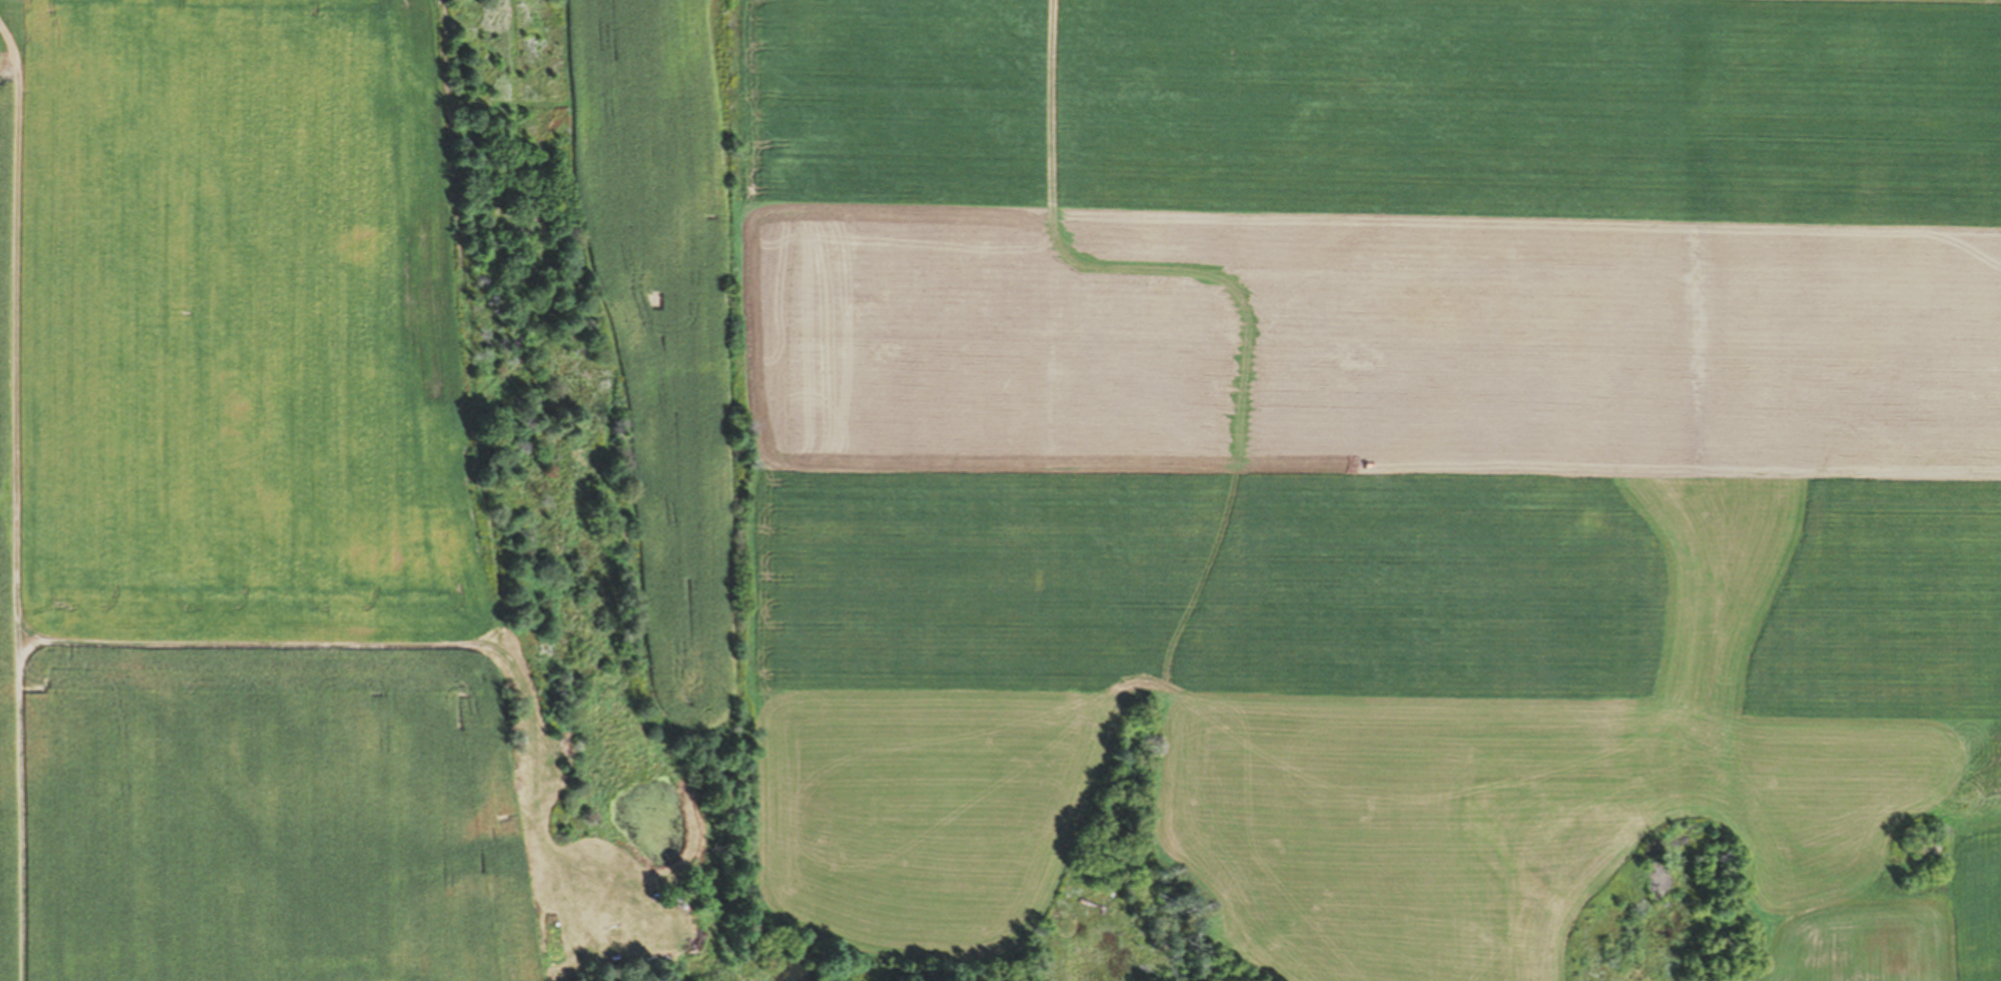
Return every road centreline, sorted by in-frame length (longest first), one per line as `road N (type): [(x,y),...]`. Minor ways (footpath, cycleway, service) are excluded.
road 1 (track): [(0,28),(19,66),(12,500),(17,980)]
road 2 (track): [(15,635),(487,646)]

